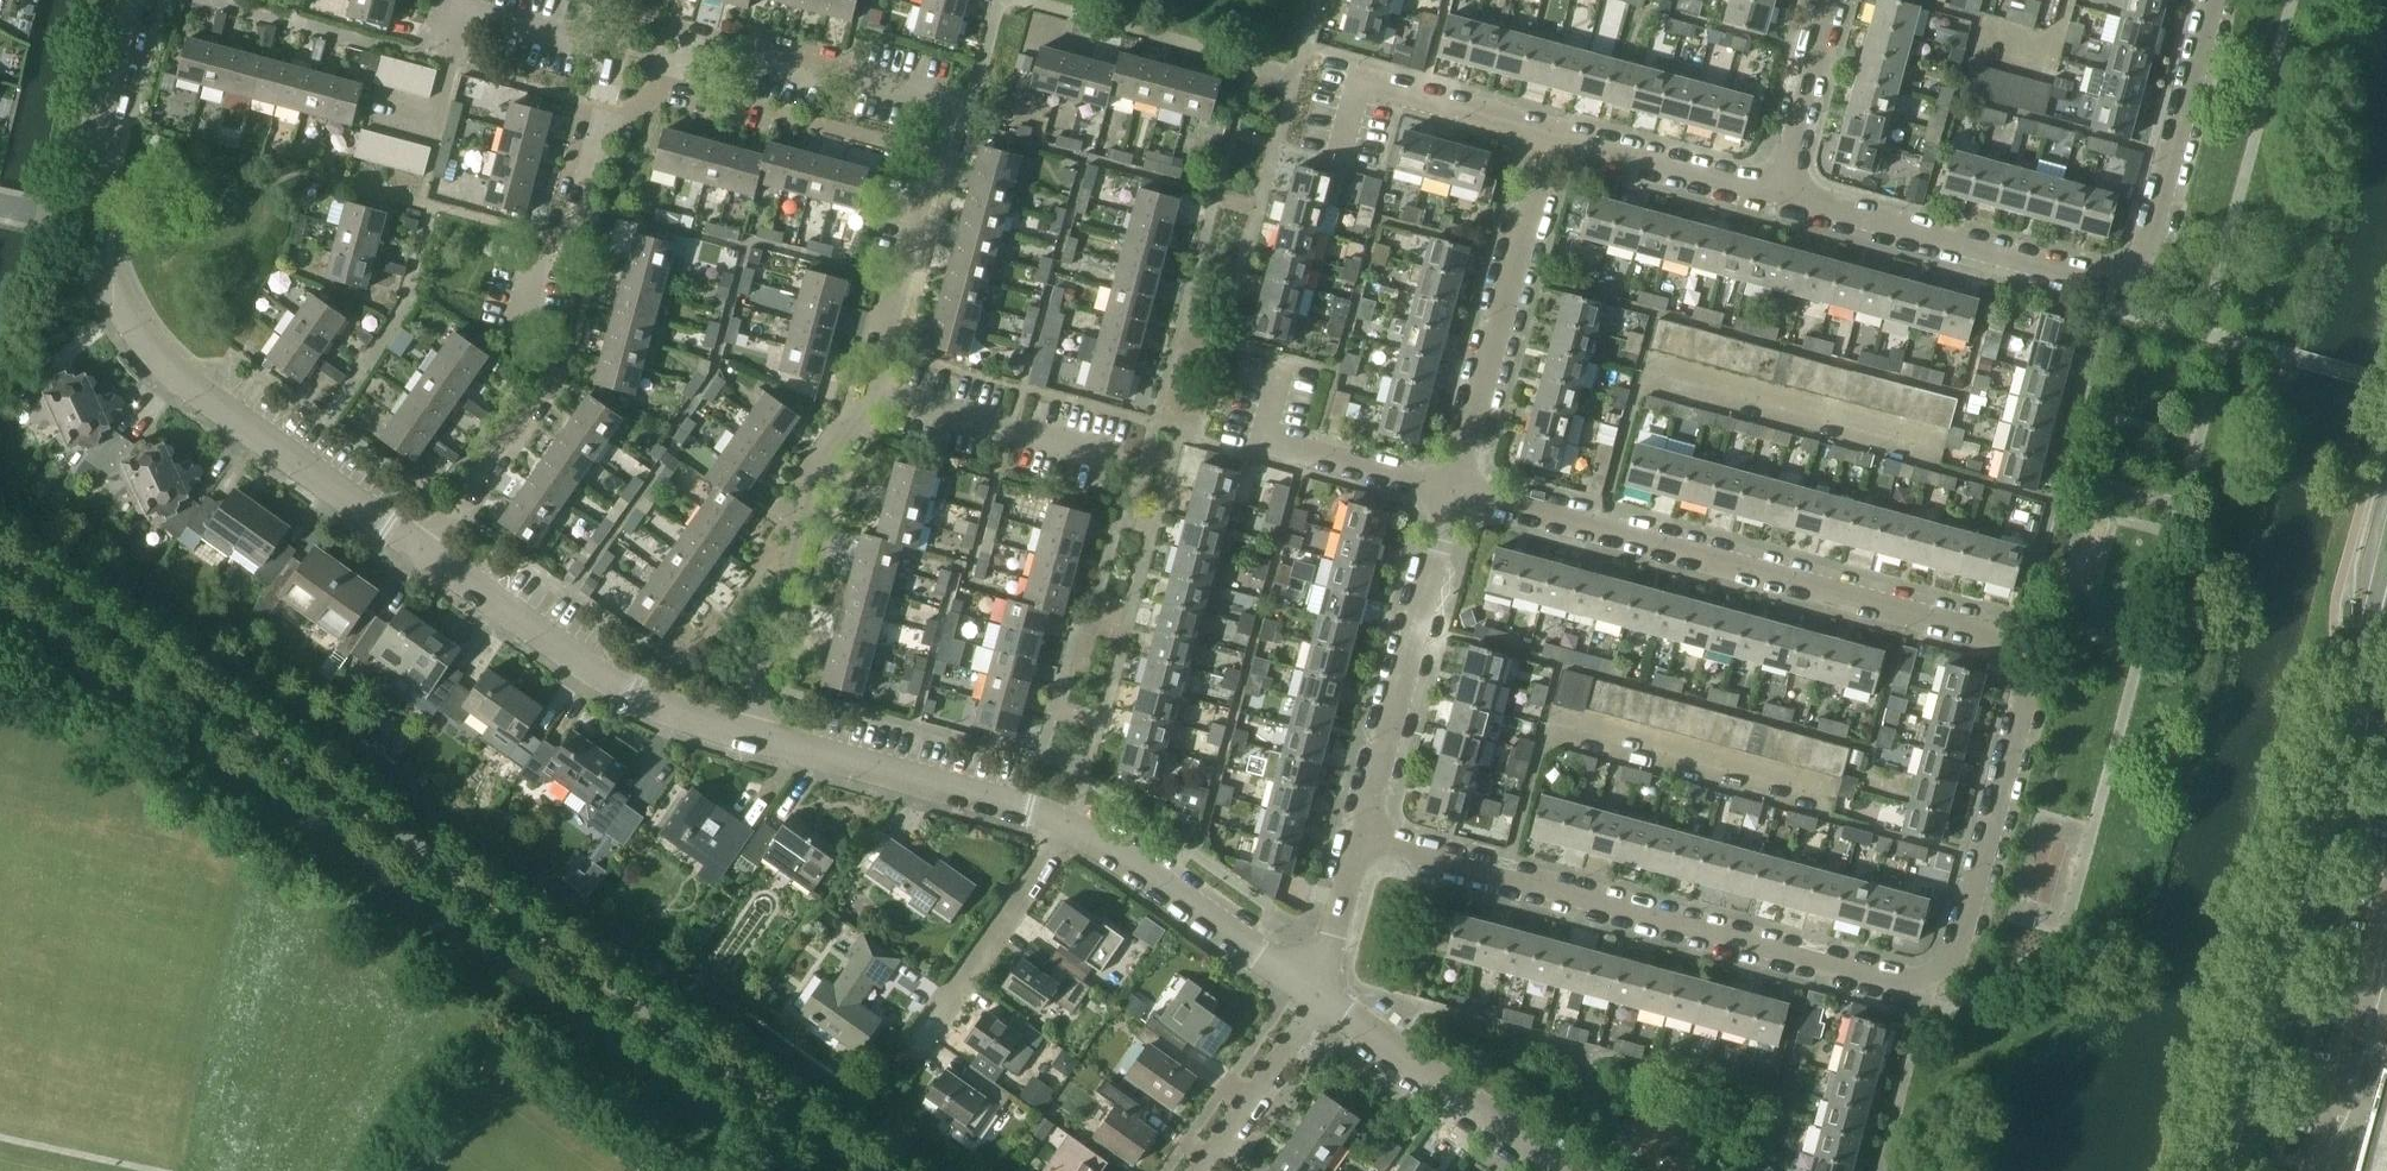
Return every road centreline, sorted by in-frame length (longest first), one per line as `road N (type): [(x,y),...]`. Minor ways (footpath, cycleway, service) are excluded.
road 1 (residential): [(747,734),(805,496),(878,392),(948,101),(747,43),(604,123),(575,226),(548,235)]
road 2 (residential): [(1900,978),(1932,972),(1953,949),(2027,686),(2024,662),(2009,645),(1456,490)]
road 3 (residential): [(1900,978),(1358,835)]
road 4 (residential): [(424,551),(157,361),(118,301),(91,223)]
road 5 (tertiary): [(2231,1170),(2353,713)]
road 6 (residential): [(747,734),(623,690),(424,551)]
road 7 (residential): [(1456,490),(1549,134)]
road 8 (residential): [(1358,835),(1456,490)]
road 9 (residential): [(424,551),(546,380),(520,335),(541,254)]
road 10 (residential): [(1069,824),(747,734)]
road 11 (residential): [(2099,280),(1777,194)]
road 12 (residential): [(2099,280),(2134,266),(2142,254),(2211,0)]
road 13 (residential): [(1321,998),(1069,824)]
road 14 (residential): [(897,1072),(1069,824)]
road 15 (residential): [(1566,1170),(1321,998)]
road 16 (residential): [(1456,490),(1260,439),(1279,365)]
road 17 (residential): [(1549,134),(1358,83),(1339,154)]
road 18 (residential): [(2315,1170),(2386,917)]
road 19 (residential): [(1777,194),(1549,134)]
road 20 (residential): [(91,223),(96,160),(139,0)]
road 21 (residential): [(1195,1170),(1321,998)]
road 22 (residential): [(1777,194),(1830,0)]
road 23 (residential): [(1321,998),(1358,835)]
road 24 (tertiary): [(2353,713),(2386,585)]

